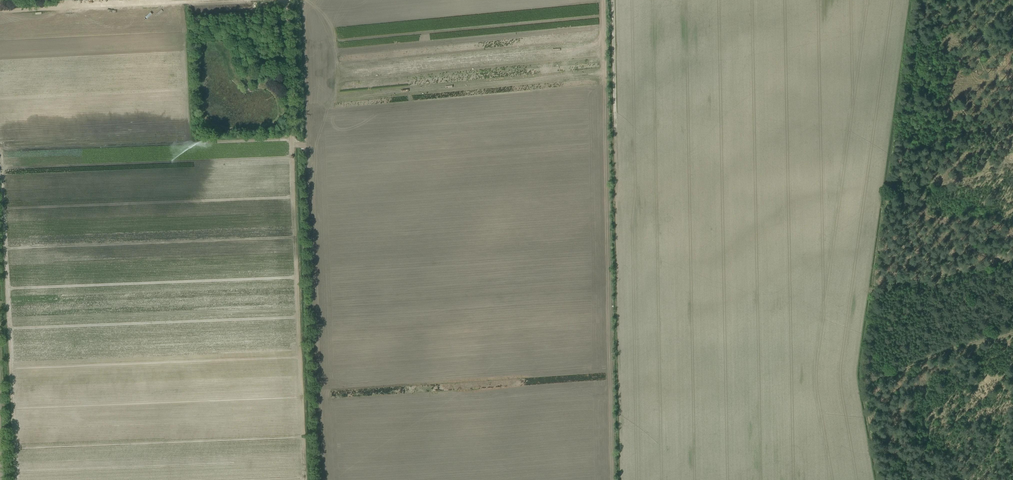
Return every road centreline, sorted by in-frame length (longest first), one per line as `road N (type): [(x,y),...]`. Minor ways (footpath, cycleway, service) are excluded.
road 1 (track): [(618,304),(613,0)]
road 2 (track): [(227,0),(0,12)]

